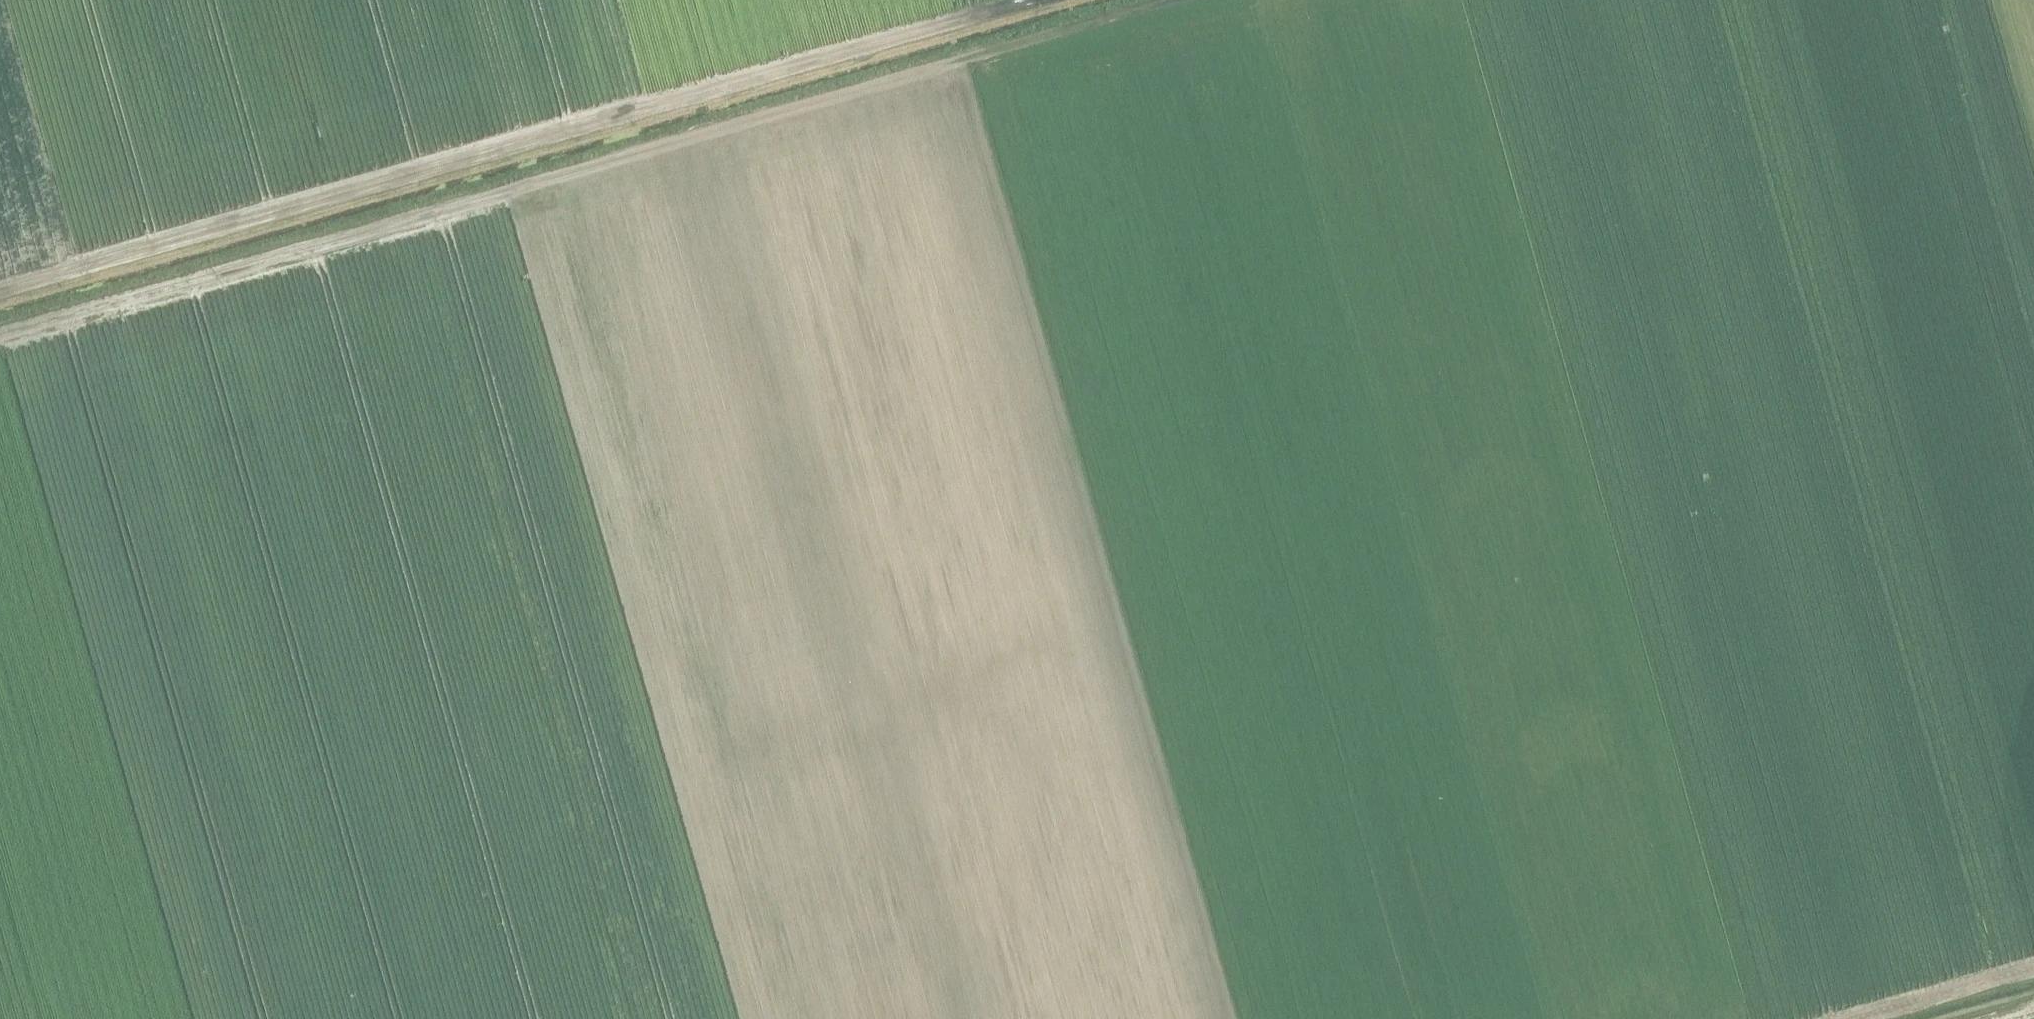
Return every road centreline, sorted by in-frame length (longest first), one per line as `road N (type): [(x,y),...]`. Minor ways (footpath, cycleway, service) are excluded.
road 1 (track): [(476,159),(0,295)]

